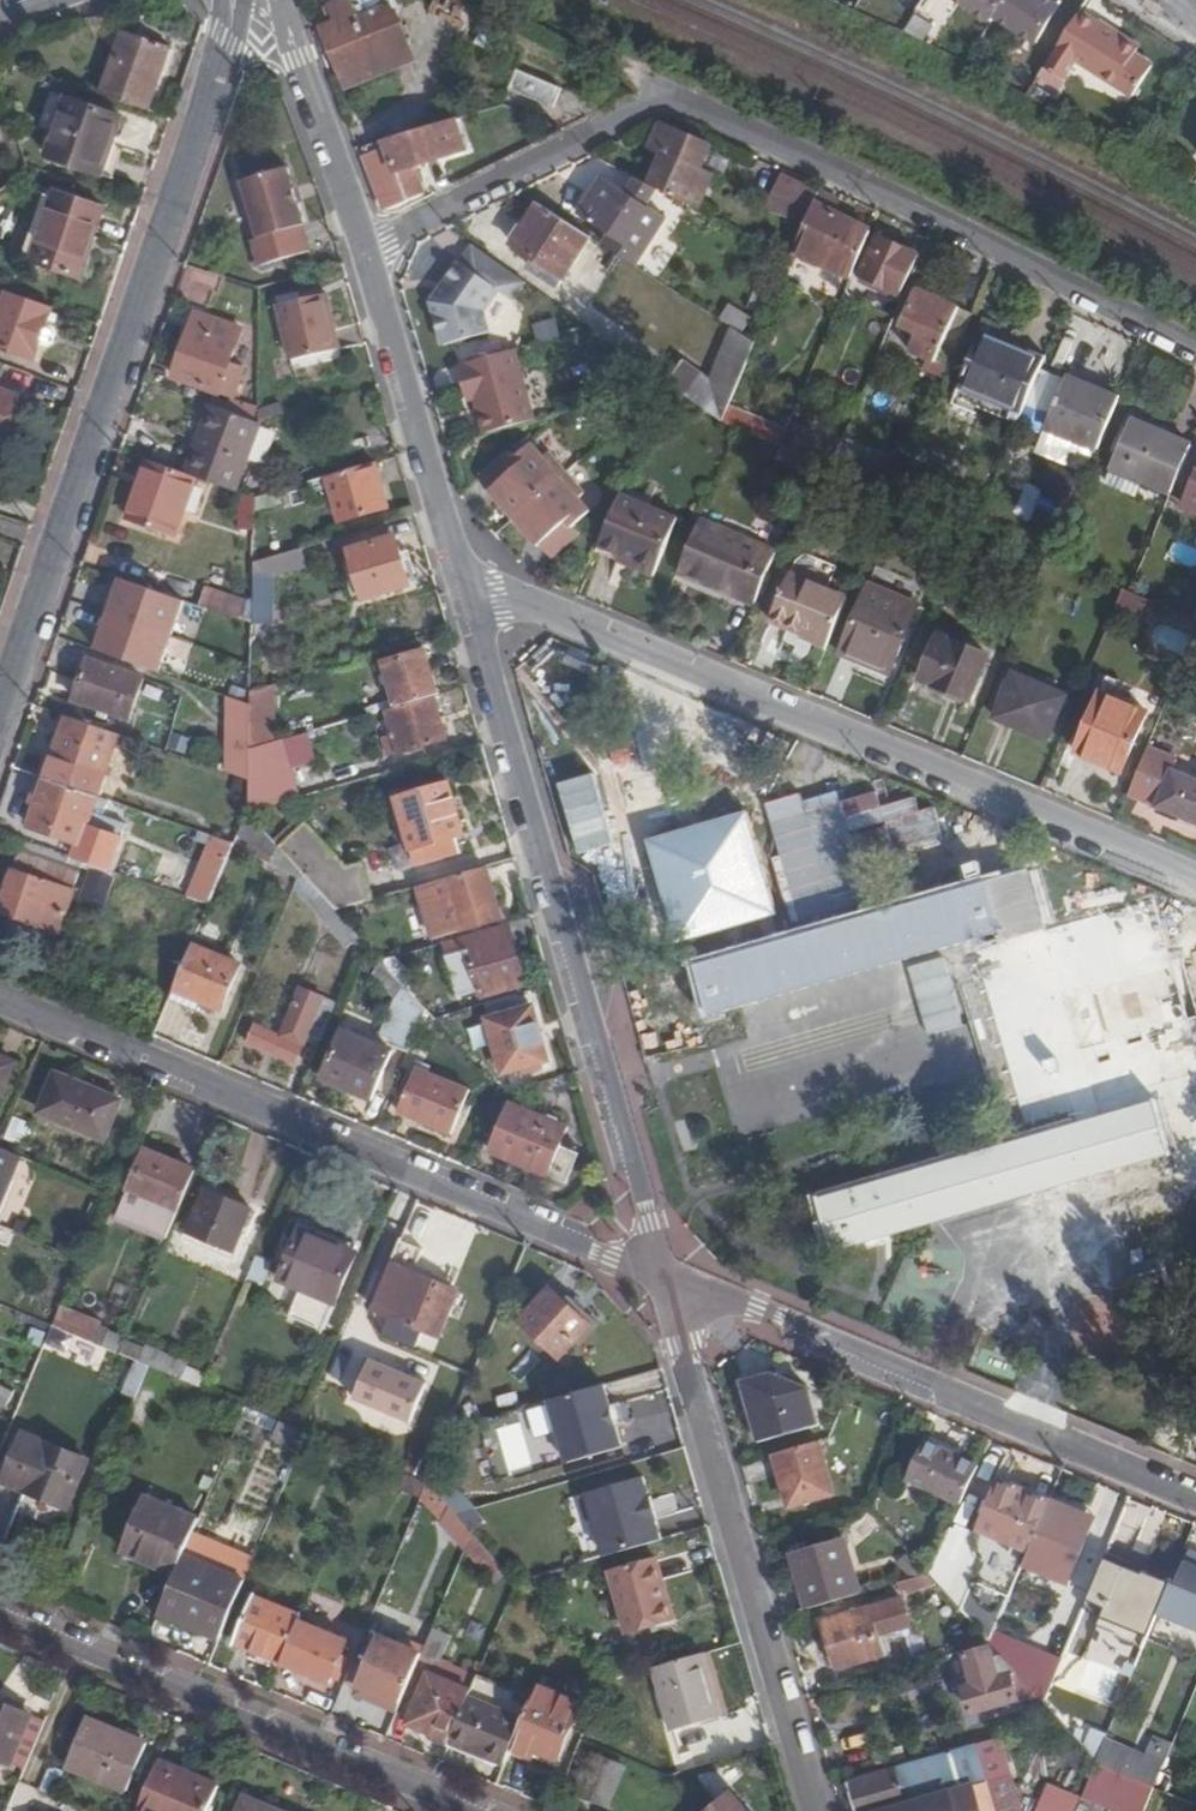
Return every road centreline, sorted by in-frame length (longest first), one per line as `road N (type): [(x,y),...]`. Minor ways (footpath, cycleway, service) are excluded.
road 1 (residential): [(1195,347),(673,103),(624,117),(369,251)]
road 2 (residential): [(1195,880),(538,605),(474,609)]
road 3 (residential): [(234,12),(0,712)]
road 4 (residential): [(0,999),(666,1280)]
road 5 (residential): [(666,1280),(474,609)]
road 6 (residential): [(666,1280),(1195,1497)]
road 7 (residential): [(818,1810),(666,1280)]
road 8 (residential): [(477,1810),(0,1611)]
road 9 (residential): [(474,609),(369,251)]
road 10 (residential): [(369,251),(280,0)]

